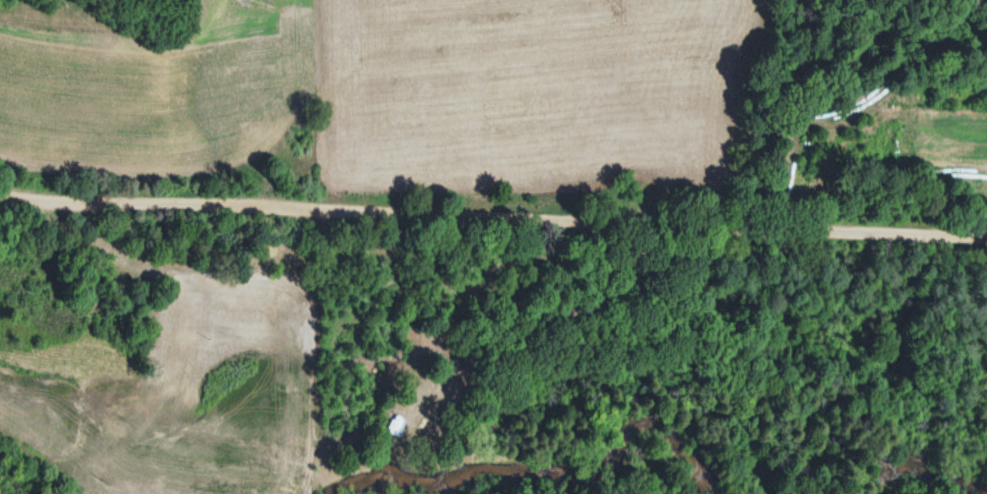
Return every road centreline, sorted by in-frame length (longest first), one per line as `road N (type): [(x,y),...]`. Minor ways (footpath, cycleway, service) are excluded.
road 1 (residential): [(0,189),(71,202),(986,233)]

